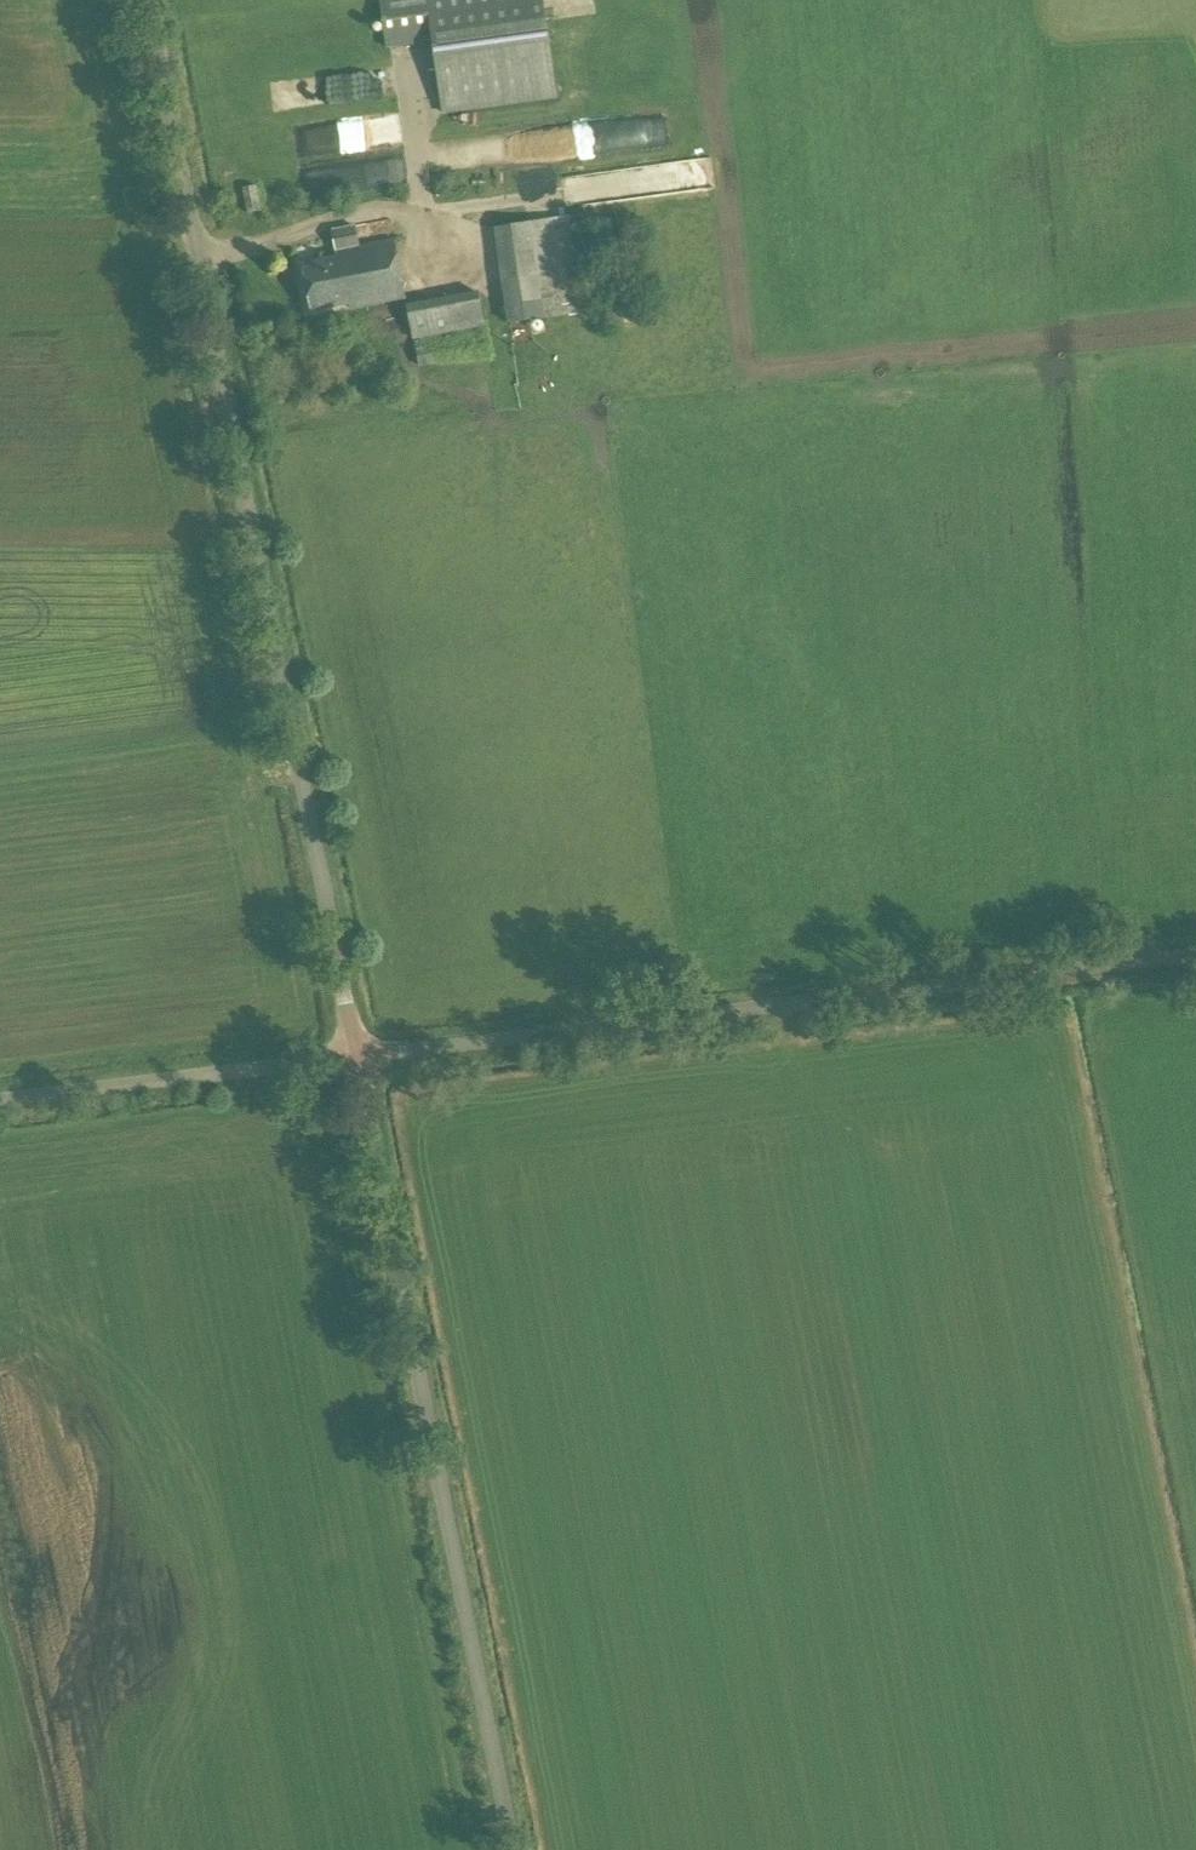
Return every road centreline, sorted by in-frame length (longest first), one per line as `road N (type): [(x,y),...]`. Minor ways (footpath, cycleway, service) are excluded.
road 1 (unclassified): [(352,1060),(144,0)]
road 2 (unclassified): [(352,1060),(1195,956)]
road 3 (unclassified): [(508,1849),(352,1060)]
road 4 (unclassified): [(0,1103),(352,1060)]

